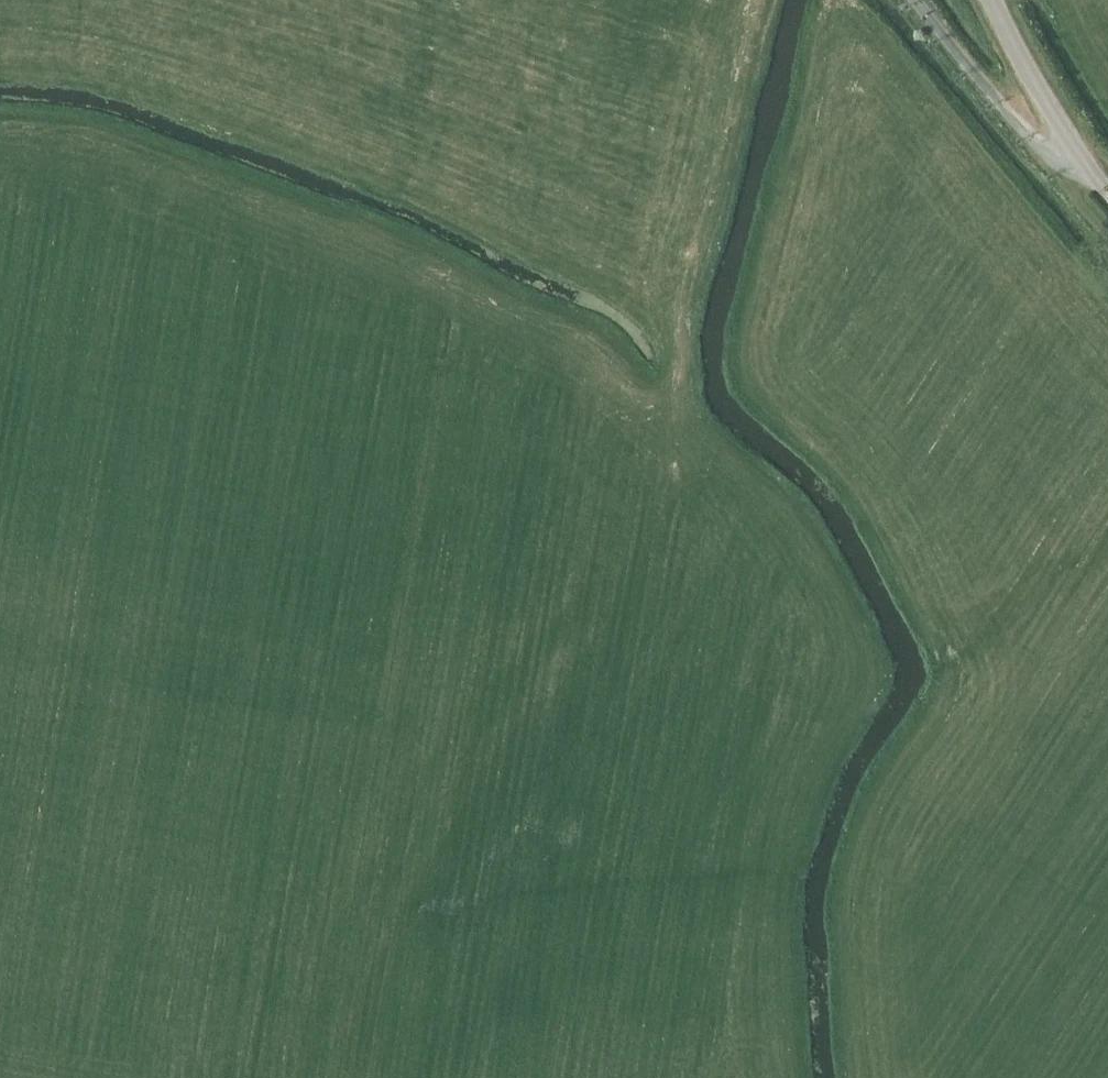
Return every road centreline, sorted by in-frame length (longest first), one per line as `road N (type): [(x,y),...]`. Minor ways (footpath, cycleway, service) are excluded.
road 1 (track): [(1072,156),(1030,143),(911,0)]
road 2 (tertiary): [(1107,197),(1072,156),(998,0)]

